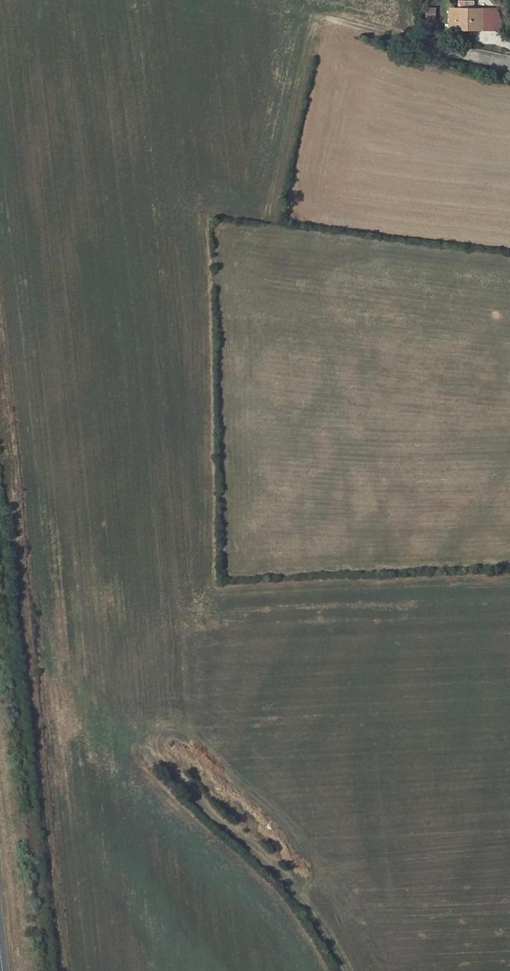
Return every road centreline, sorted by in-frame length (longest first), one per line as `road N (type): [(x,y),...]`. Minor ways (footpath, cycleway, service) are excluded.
road 1 (track): [(420,43),(318,18),(271,221)]
road 2 (track): [(146,745),(307,908),(343,970)]

